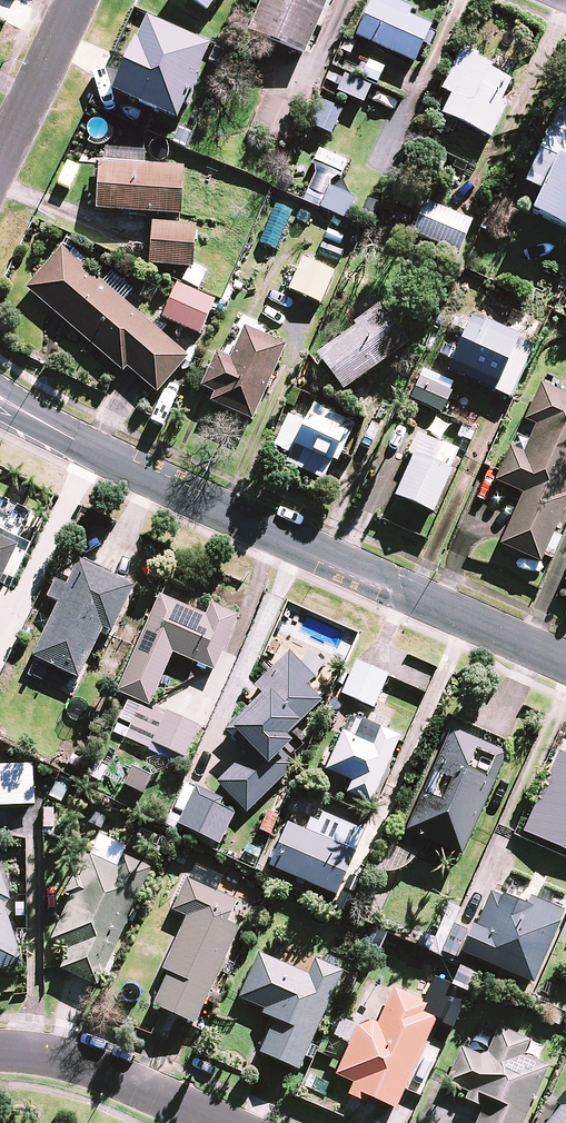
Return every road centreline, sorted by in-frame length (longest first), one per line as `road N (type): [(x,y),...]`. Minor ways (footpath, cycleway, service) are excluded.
road 1 (residential): [(0,397),(565,663)]
road 2 (residential): [(0,1049),(74,1059),(219,1122)]
road 3 (residential): [(0,159),(76,0)]

